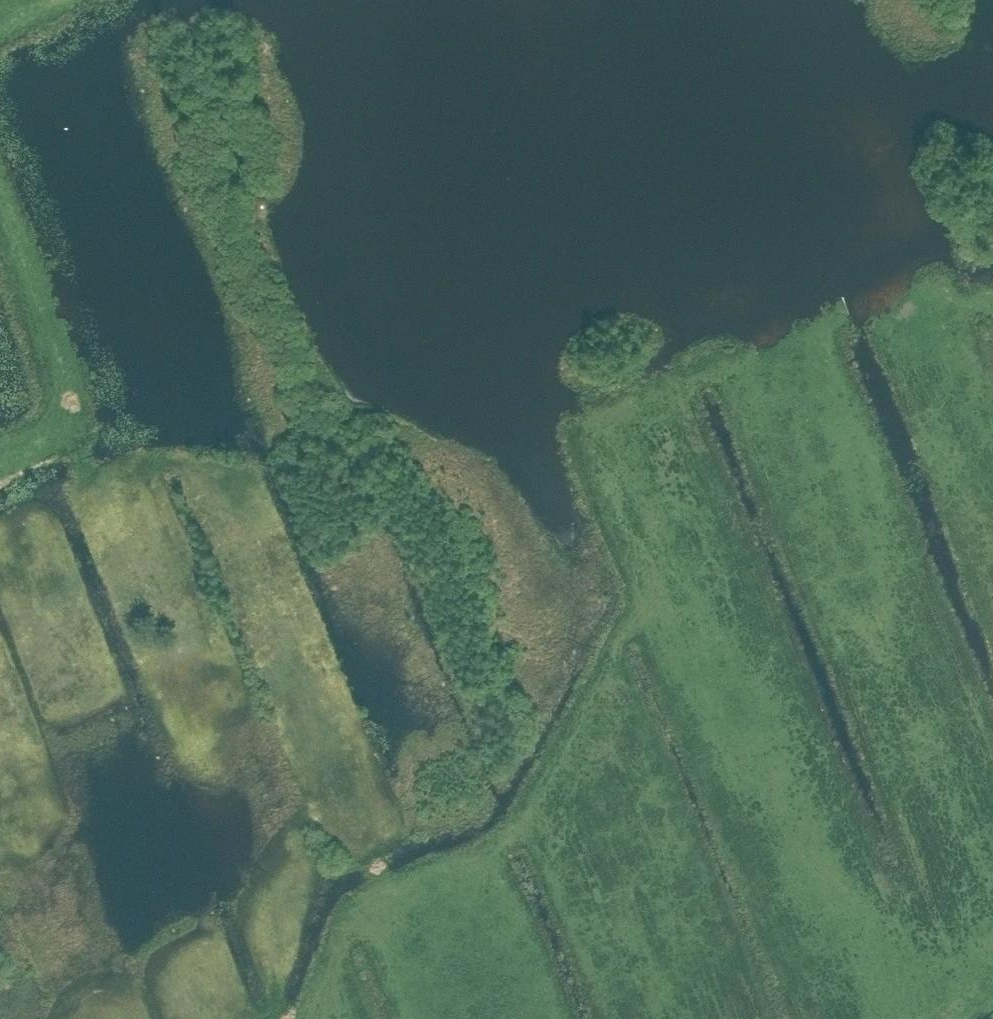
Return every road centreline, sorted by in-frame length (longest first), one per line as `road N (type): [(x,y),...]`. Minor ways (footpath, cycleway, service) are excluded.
road 1 (track): [(0,459),(59,424),(66,378),(0,199)]

